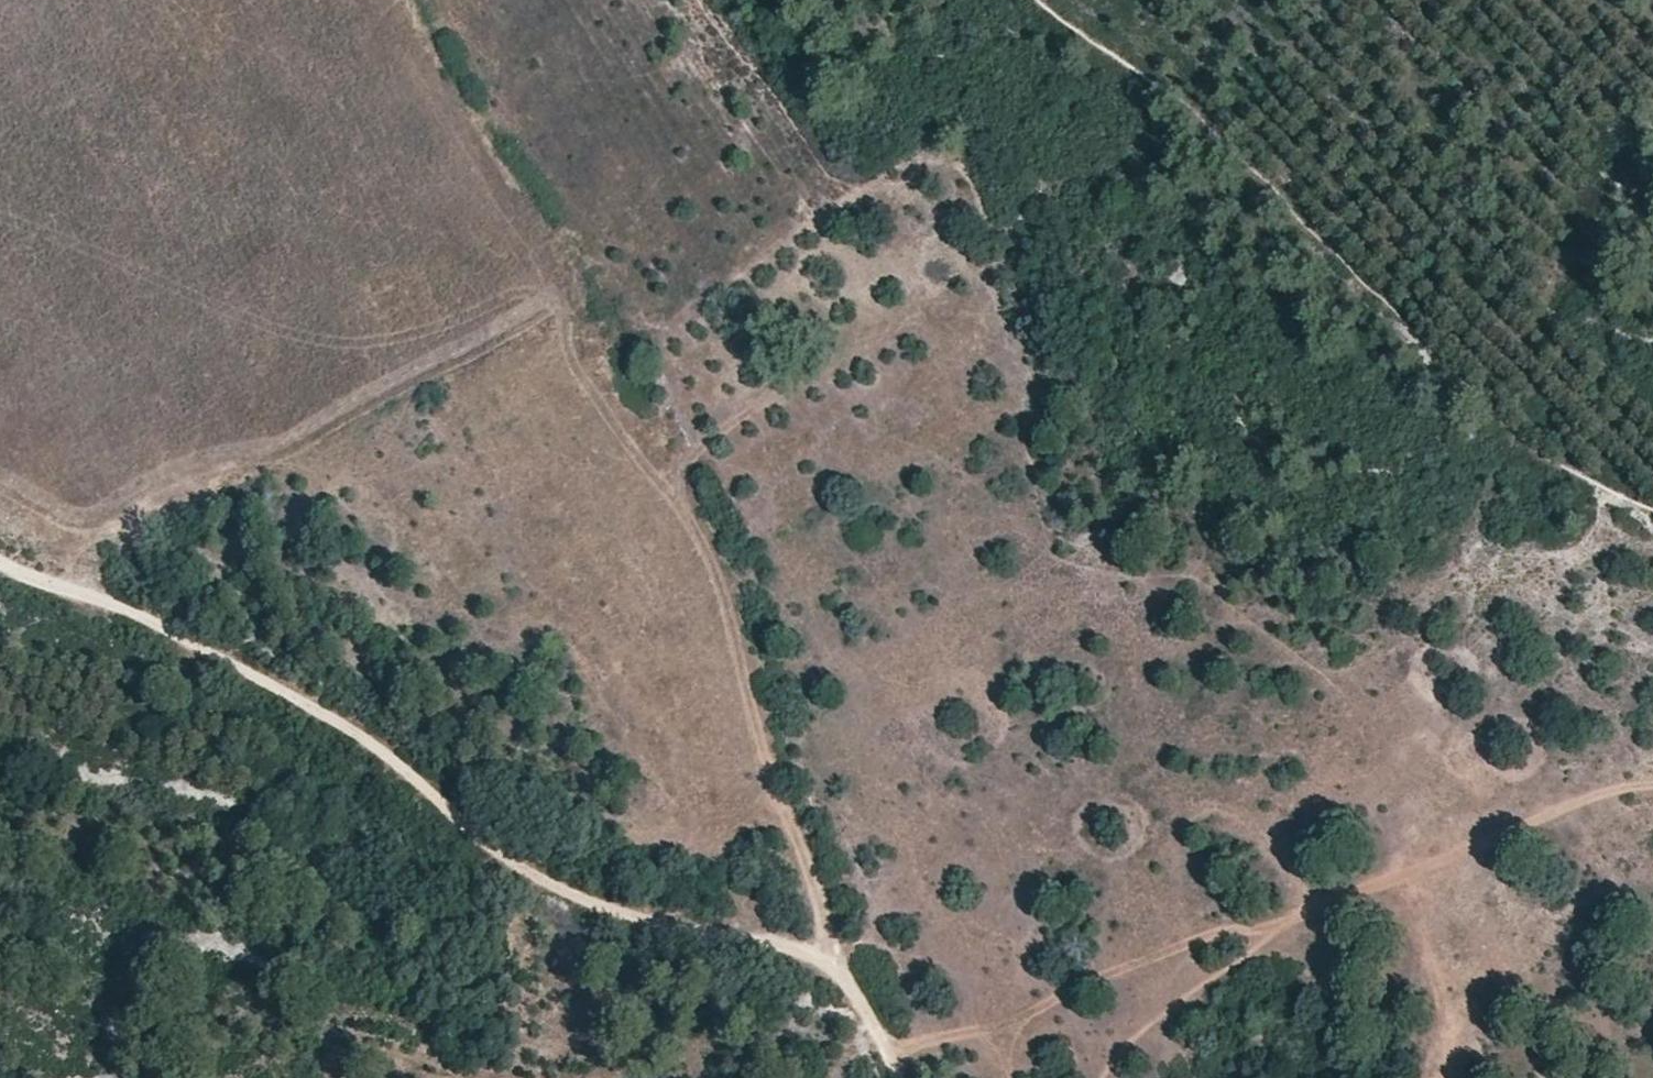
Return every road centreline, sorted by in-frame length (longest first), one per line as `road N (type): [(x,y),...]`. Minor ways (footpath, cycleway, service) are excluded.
road 1 (track): [(858,990),(819,919),(723,588),(690,503),(397,0)]
road 2 (track): [(858,990),(798,953),(555,891),(368,739),(180,630),(0,565)]
road 3 (track): [(1652,789),(1629,789),(1307,914),(1050,1001),(1010,1040),(1006,1077)]
road 4 (track): [(889,1054),(1050,1001)]

